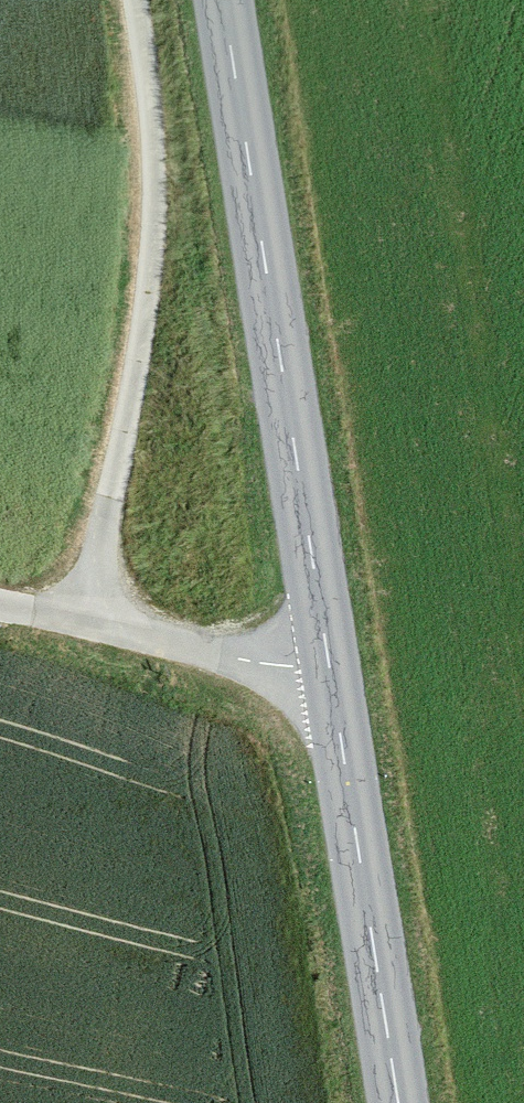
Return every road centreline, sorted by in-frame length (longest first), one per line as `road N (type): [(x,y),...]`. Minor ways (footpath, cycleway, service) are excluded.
road 1 (secondary): [(223,0),(400,1102)]
road 2 (track): [(83,622),(142,371),(159,242),(158,164),(137,0)]
road 3 (track): [(332,677),(0,604)]

